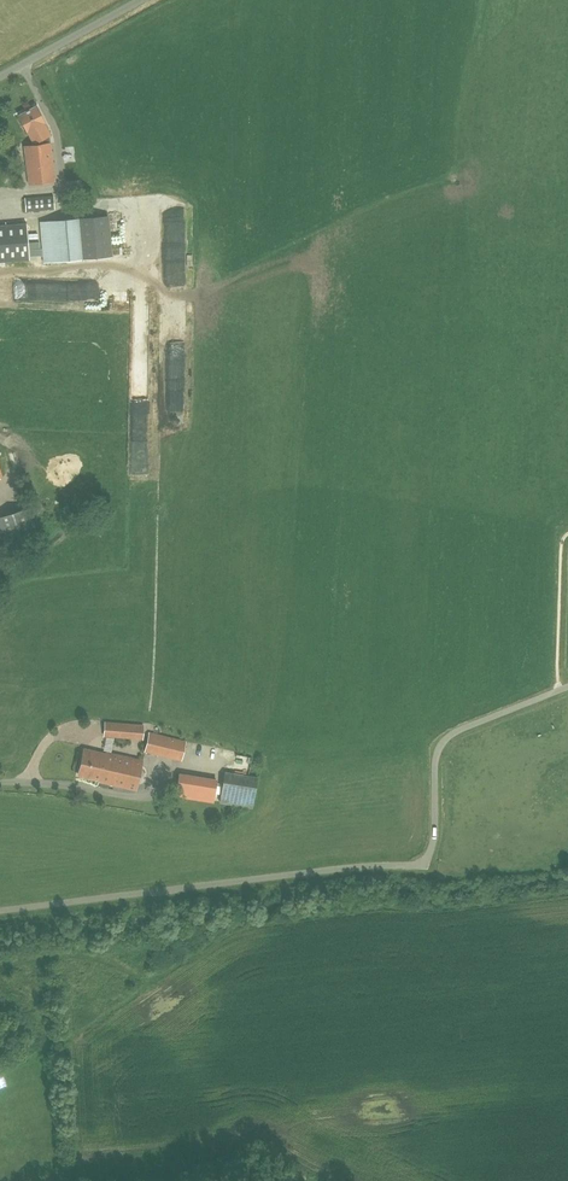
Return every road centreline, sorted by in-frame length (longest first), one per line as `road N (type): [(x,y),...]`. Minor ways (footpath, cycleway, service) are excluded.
road 1 (unclassified): [(0,910),(425,862),(440,743),(566,689)]
road 2 (unclassified): [(0,78),(141,0)]

